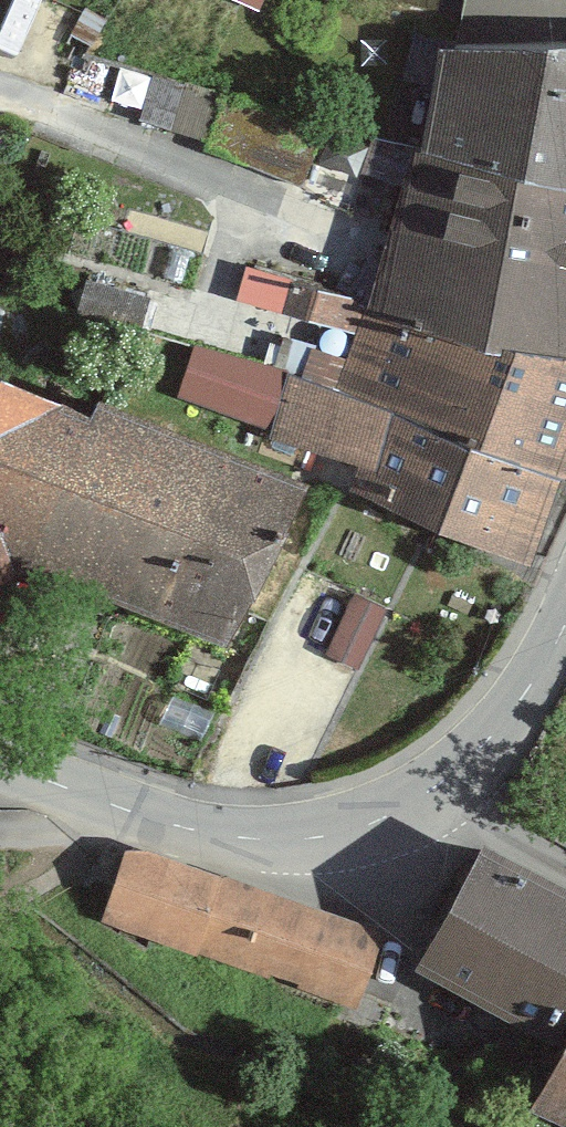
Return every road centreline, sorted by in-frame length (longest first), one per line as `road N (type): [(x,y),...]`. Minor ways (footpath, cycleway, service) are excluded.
road 1 (residential): [(565,615),(524,699),(445,797),(374,834),(298,848),(228,844),(119,815)]
road 2 (residential): [(119,815),(0,769)]
road 3 (residential): [(119,815),(46,838),(0,840)]

